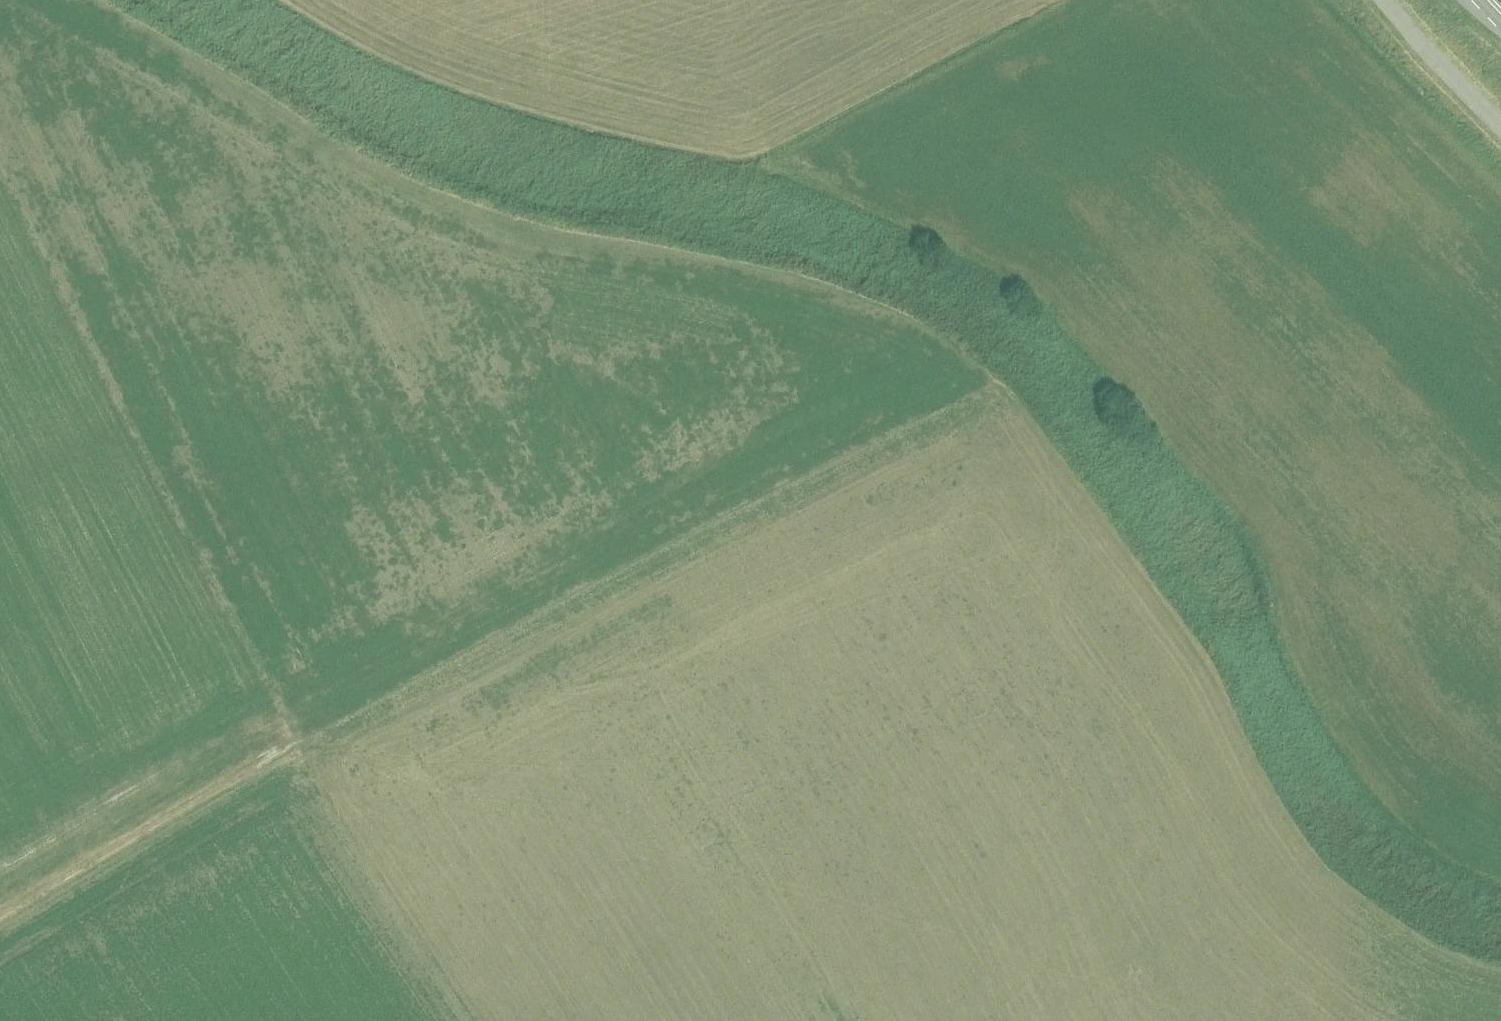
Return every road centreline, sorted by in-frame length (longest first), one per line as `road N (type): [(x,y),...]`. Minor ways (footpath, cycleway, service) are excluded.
road 1 (track): [(0,916),(297,737)]
road 2 (unclassified): [(1500,124),(1384,0)]

